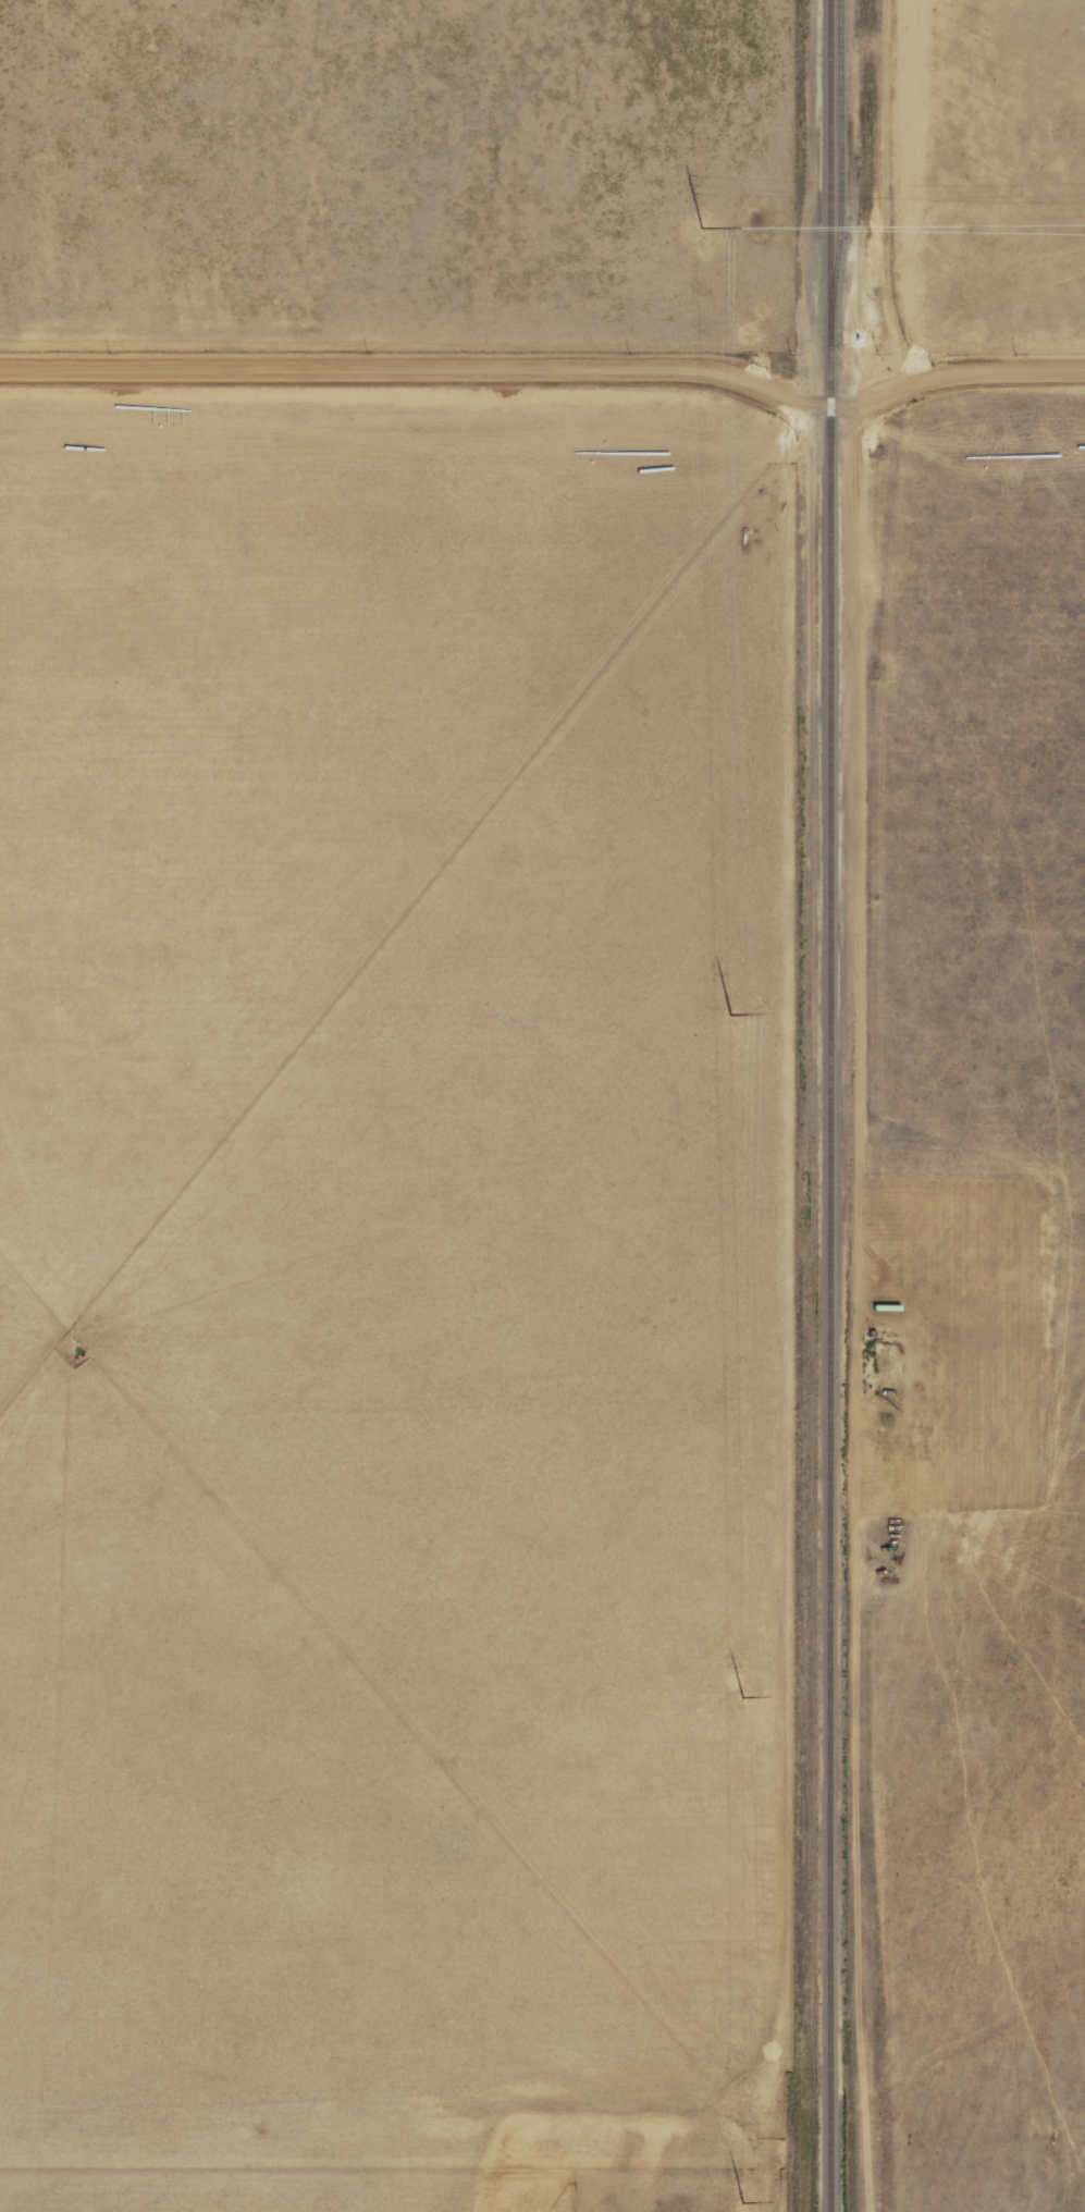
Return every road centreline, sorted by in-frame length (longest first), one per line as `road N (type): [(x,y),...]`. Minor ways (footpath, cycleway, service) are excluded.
road 1 (residential): [(0,374),(716,371),(830,413),(958,372),(1084,373)]

